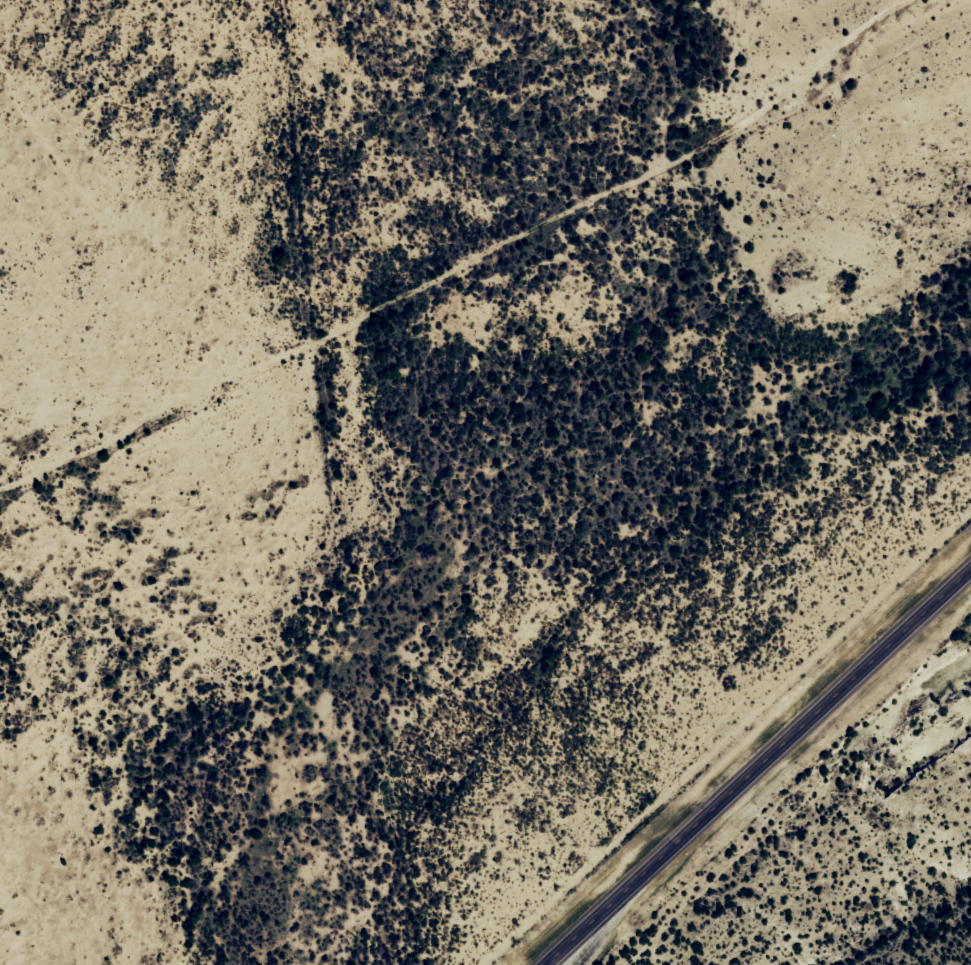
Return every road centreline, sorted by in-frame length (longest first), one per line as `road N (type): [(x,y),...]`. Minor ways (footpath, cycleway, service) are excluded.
road 1 (primary): [(563,964),(970,581)]

